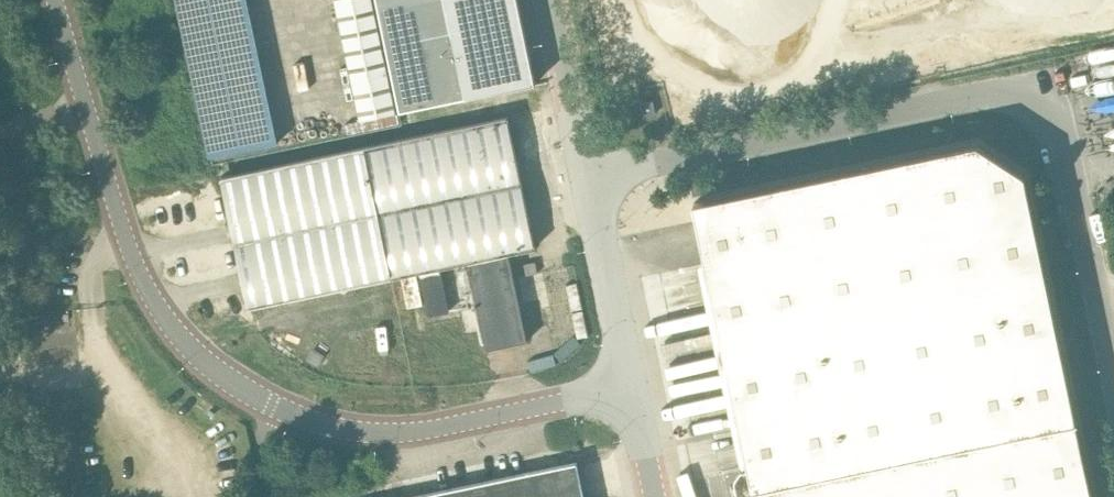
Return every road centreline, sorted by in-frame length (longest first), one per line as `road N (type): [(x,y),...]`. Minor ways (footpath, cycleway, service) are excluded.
road 1 (unclassified): [(635,386),(424,431),(344,430),(272,406),(223,377),(170,327),(138,269),(56,0)]
road 2 (unclassified): [(1113,370),(1059,121),(1036,93),(977,94),(595,181)]
road 3 (unclassified): [(635,386),(595,181)]
road 4 (unclassified): [(595,181),(555,0)]

